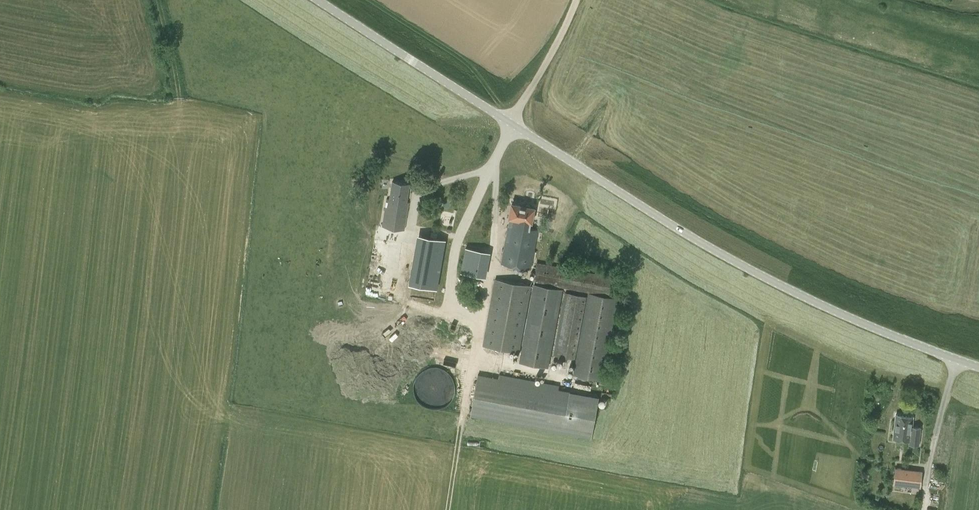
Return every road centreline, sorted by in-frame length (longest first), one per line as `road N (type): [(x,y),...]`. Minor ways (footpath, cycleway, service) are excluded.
road 1 (unclassified): [(978,367),(858,321),(718,252),(319,0)]
road 2 (track): [(576,0),(511,122)]

